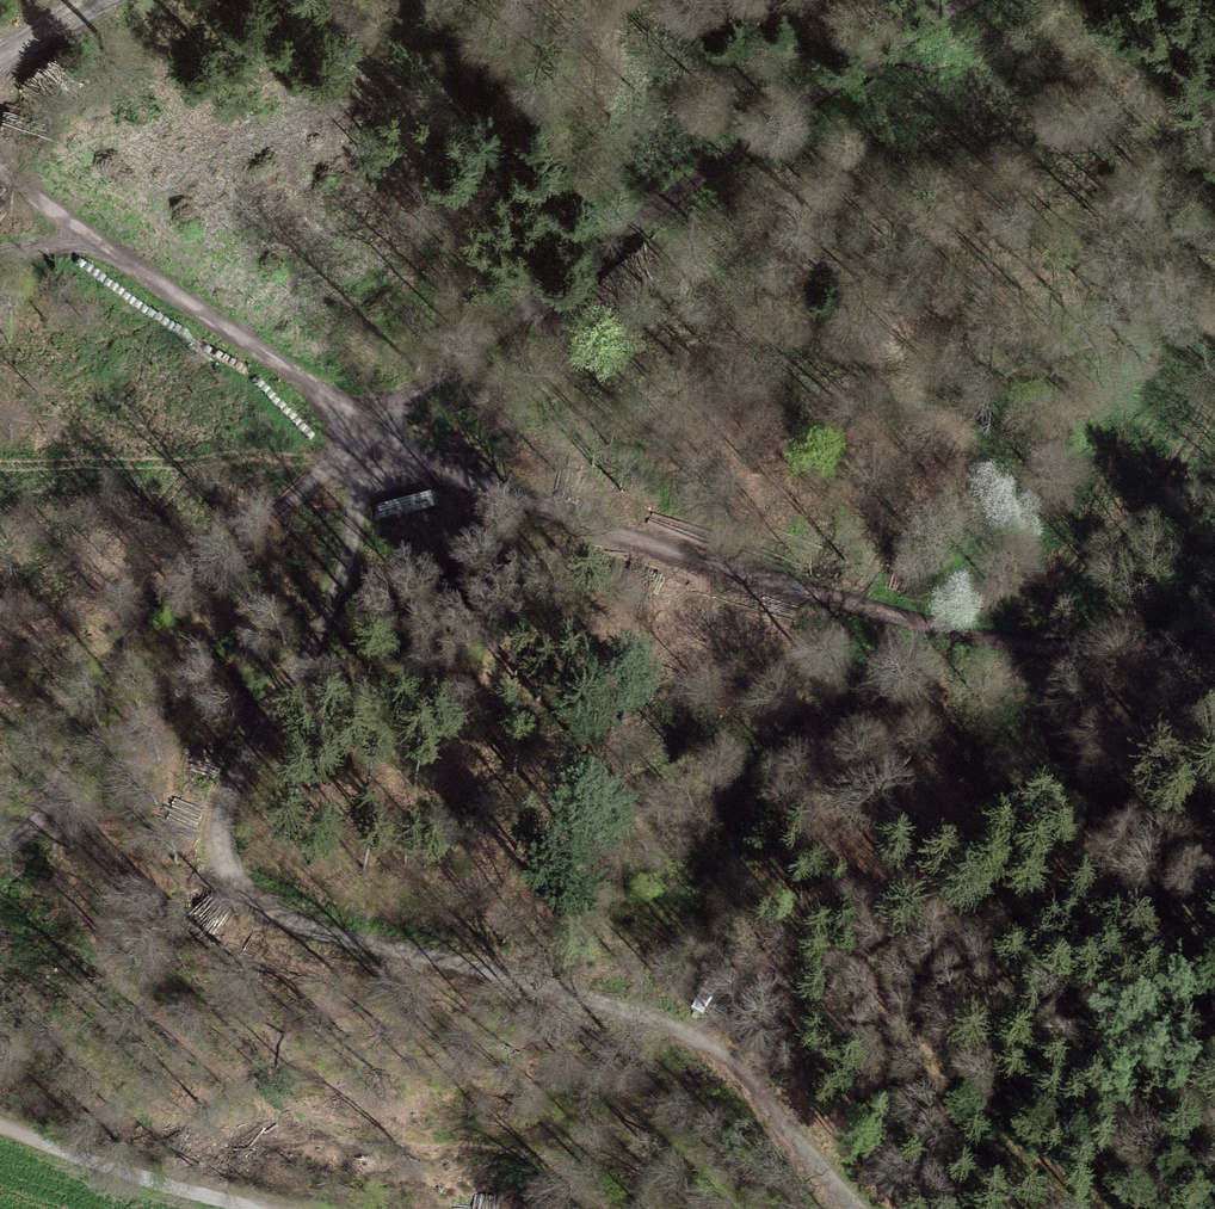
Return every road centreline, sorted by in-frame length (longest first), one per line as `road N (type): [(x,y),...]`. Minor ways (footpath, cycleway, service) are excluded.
road 1 (track): [(376,427),(471,475),(754,577),(978,634),(1053,643),(1214,637)]
road 2 (track): [(858,1208),(712,1054),(599,1004),(316,936),(275,916),(228,875),(219,828)]
road 3 (track): [(376,427),(567,276),(947,0)]
road 4 (track): [(44,793),(89,698),(125,644),(376,427)]
road 5 (track): [(0,174),(116,260),(376,427)]
road 6 (track): [(376,427),(325,626),(294,689),(242,764),(219,828)]
road 7 (track): [(0,1128),(120,1172),(276,1208)]
road 8 (track): [(104,0),(0,68)]

